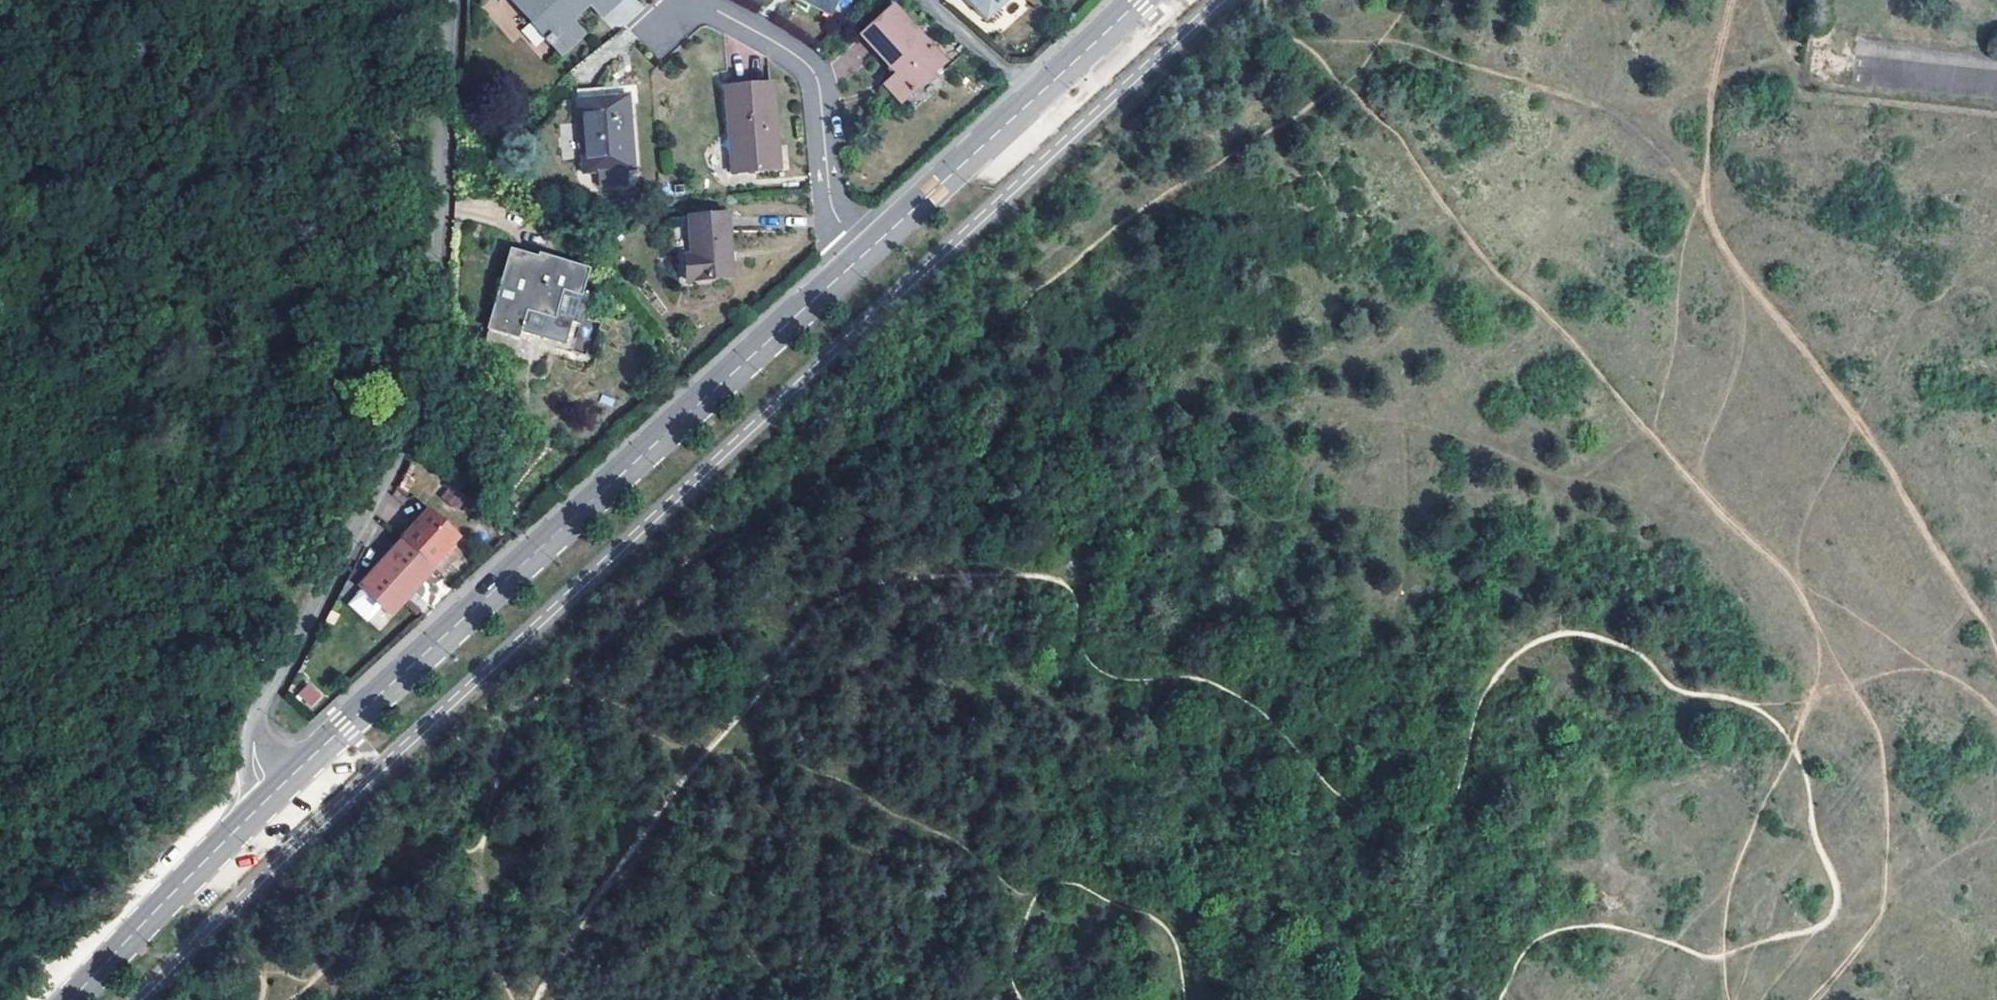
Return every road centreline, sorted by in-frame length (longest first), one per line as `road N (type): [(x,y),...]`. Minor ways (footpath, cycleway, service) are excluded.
road 1 (residential): [(456,0),(433,330),(386,475),(259,709),(253,764),(268,799)]
road 2 (tertiary): [(855,262),(268,799)]
road 3 (tertiary): [(1140,0),(855,262)]
road 4 (residential): [(844,241),(811,68),(717,10),(672,17)]
road 5 (tertiary): [(268,799),(71,999)]

